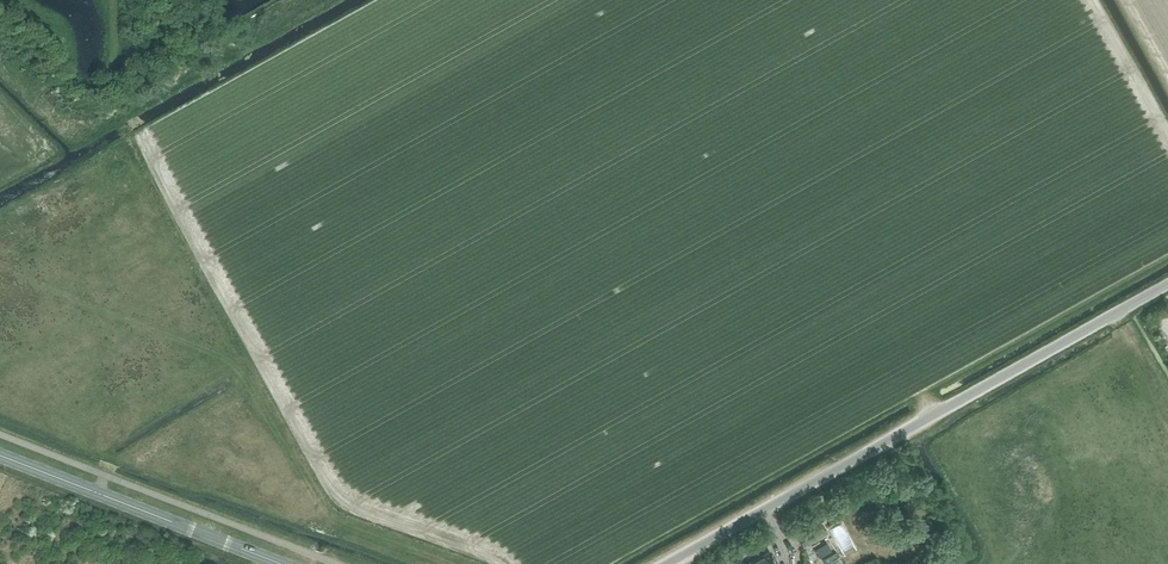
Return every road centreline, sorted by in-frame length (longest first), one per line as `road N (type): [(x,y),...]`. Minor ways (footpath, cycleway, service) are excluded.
road 1 (track): [(135,136),(336,498),(507,563)]
road 2 (unclassified): [(667,563),(1167,287)]
road 3 (secondary): [(279,563),(0,456)]

